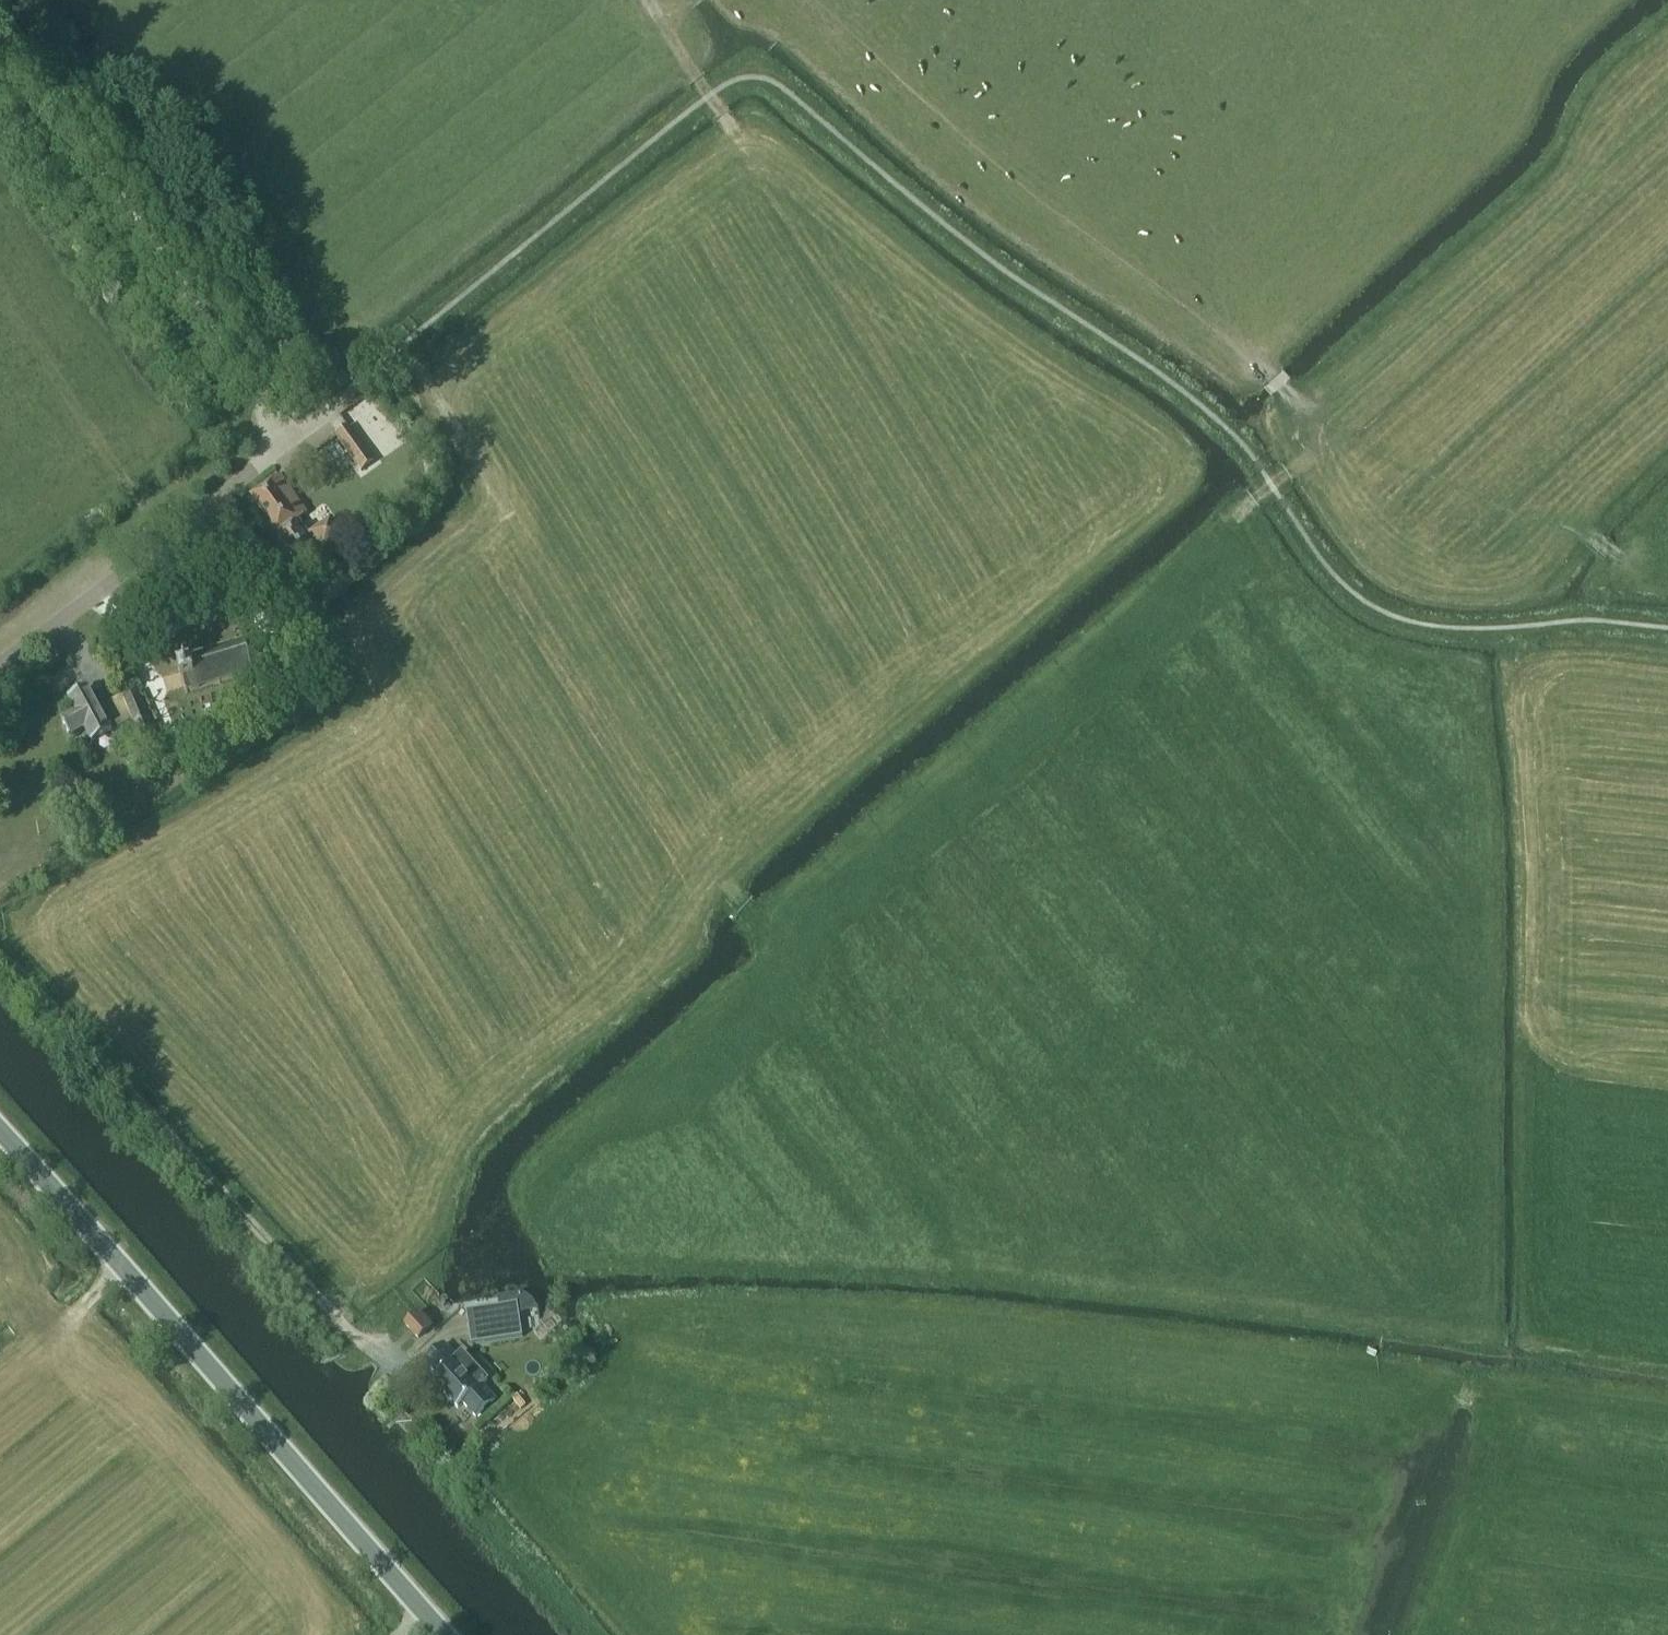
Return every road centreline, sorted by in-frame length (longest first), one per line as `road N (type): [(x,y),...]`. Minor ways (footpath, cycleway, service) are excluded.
road 1 (secondary): [(0,1130),(446,1634)]
road 2 (unclassified): [(0,664),(323,416)]
road 3 (track): [(649,0),(732,125)]

